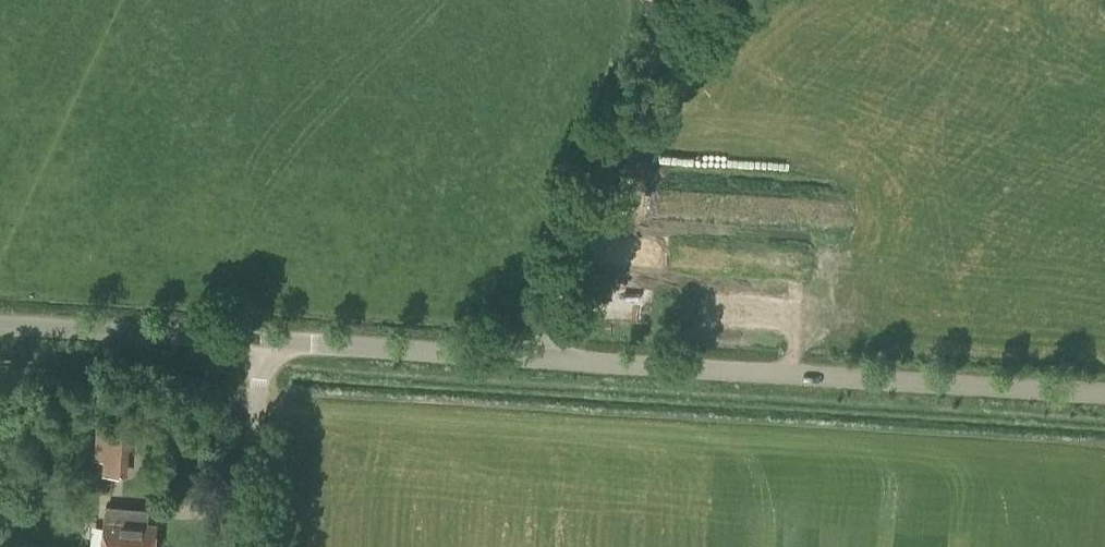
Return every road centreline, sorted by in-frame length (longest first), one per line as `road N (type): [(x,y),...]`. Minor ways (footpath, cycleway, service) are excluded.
road 1 (unclassified): [(1104,395),(540,358)]
road 2 (unclassified): [(540,358),(603,162),(641,73),(668,29),(705,0)]
road 3 (unclassified): [(540,358),(261,342)]
road 4 (unclassified): [(261,342),(0,323)]
road 5 (unclassified): [(245,546),(261,342)]

